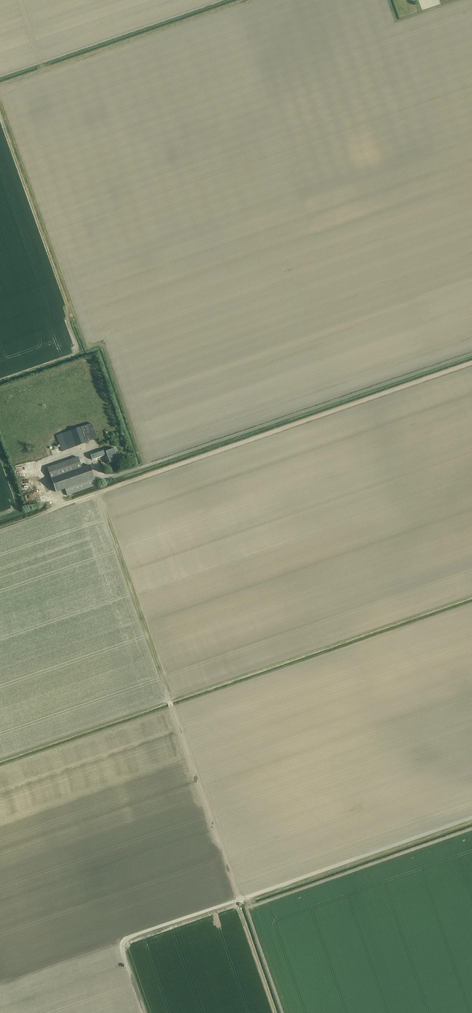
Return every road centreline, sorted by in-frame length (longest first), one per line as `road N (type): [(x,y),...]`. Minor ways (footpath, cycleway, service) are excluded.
road 1 (unclassified): [(124,942),(471,818)]
road 2 (track): [(0,84),(243,0)]

